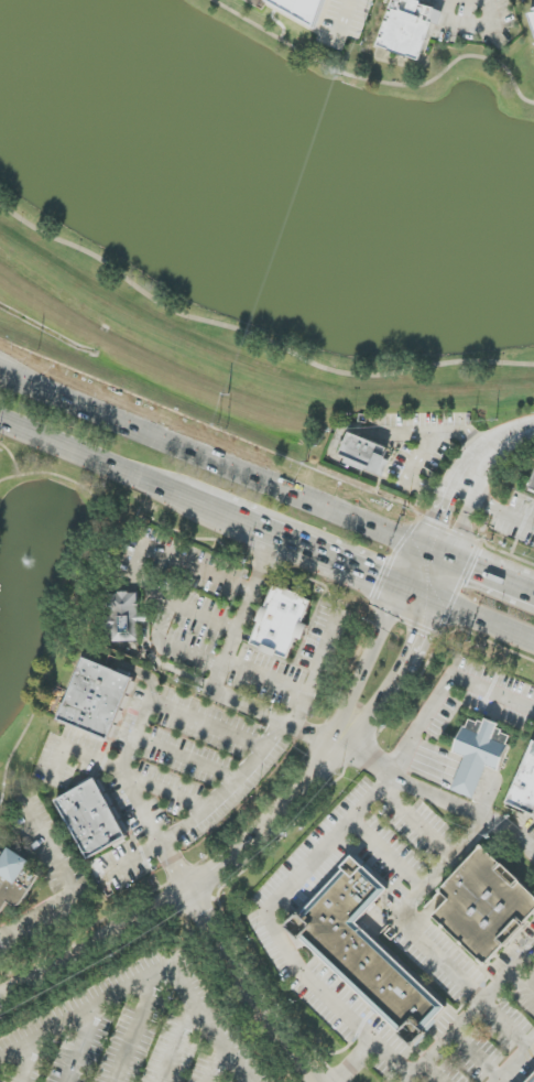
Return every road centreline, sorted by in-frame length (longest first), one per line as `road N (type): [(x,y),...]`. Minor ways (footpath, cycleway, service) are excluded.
road 1 (primary): [(423,547),(0,370)]
road 2 (residential): [(0,1003),(193,897),(263,835),(342,740)]
road 3 (residential): [(193,897),(266,1014),(328,1081)]
road 4 (primary): [(0,422),(184,499)]
road 5 (residential): [(403,588),(342,740)]
road 6 (primary): [(262,532),(403,588)]
road 7 (residential): [(391,685),(449,559)]

